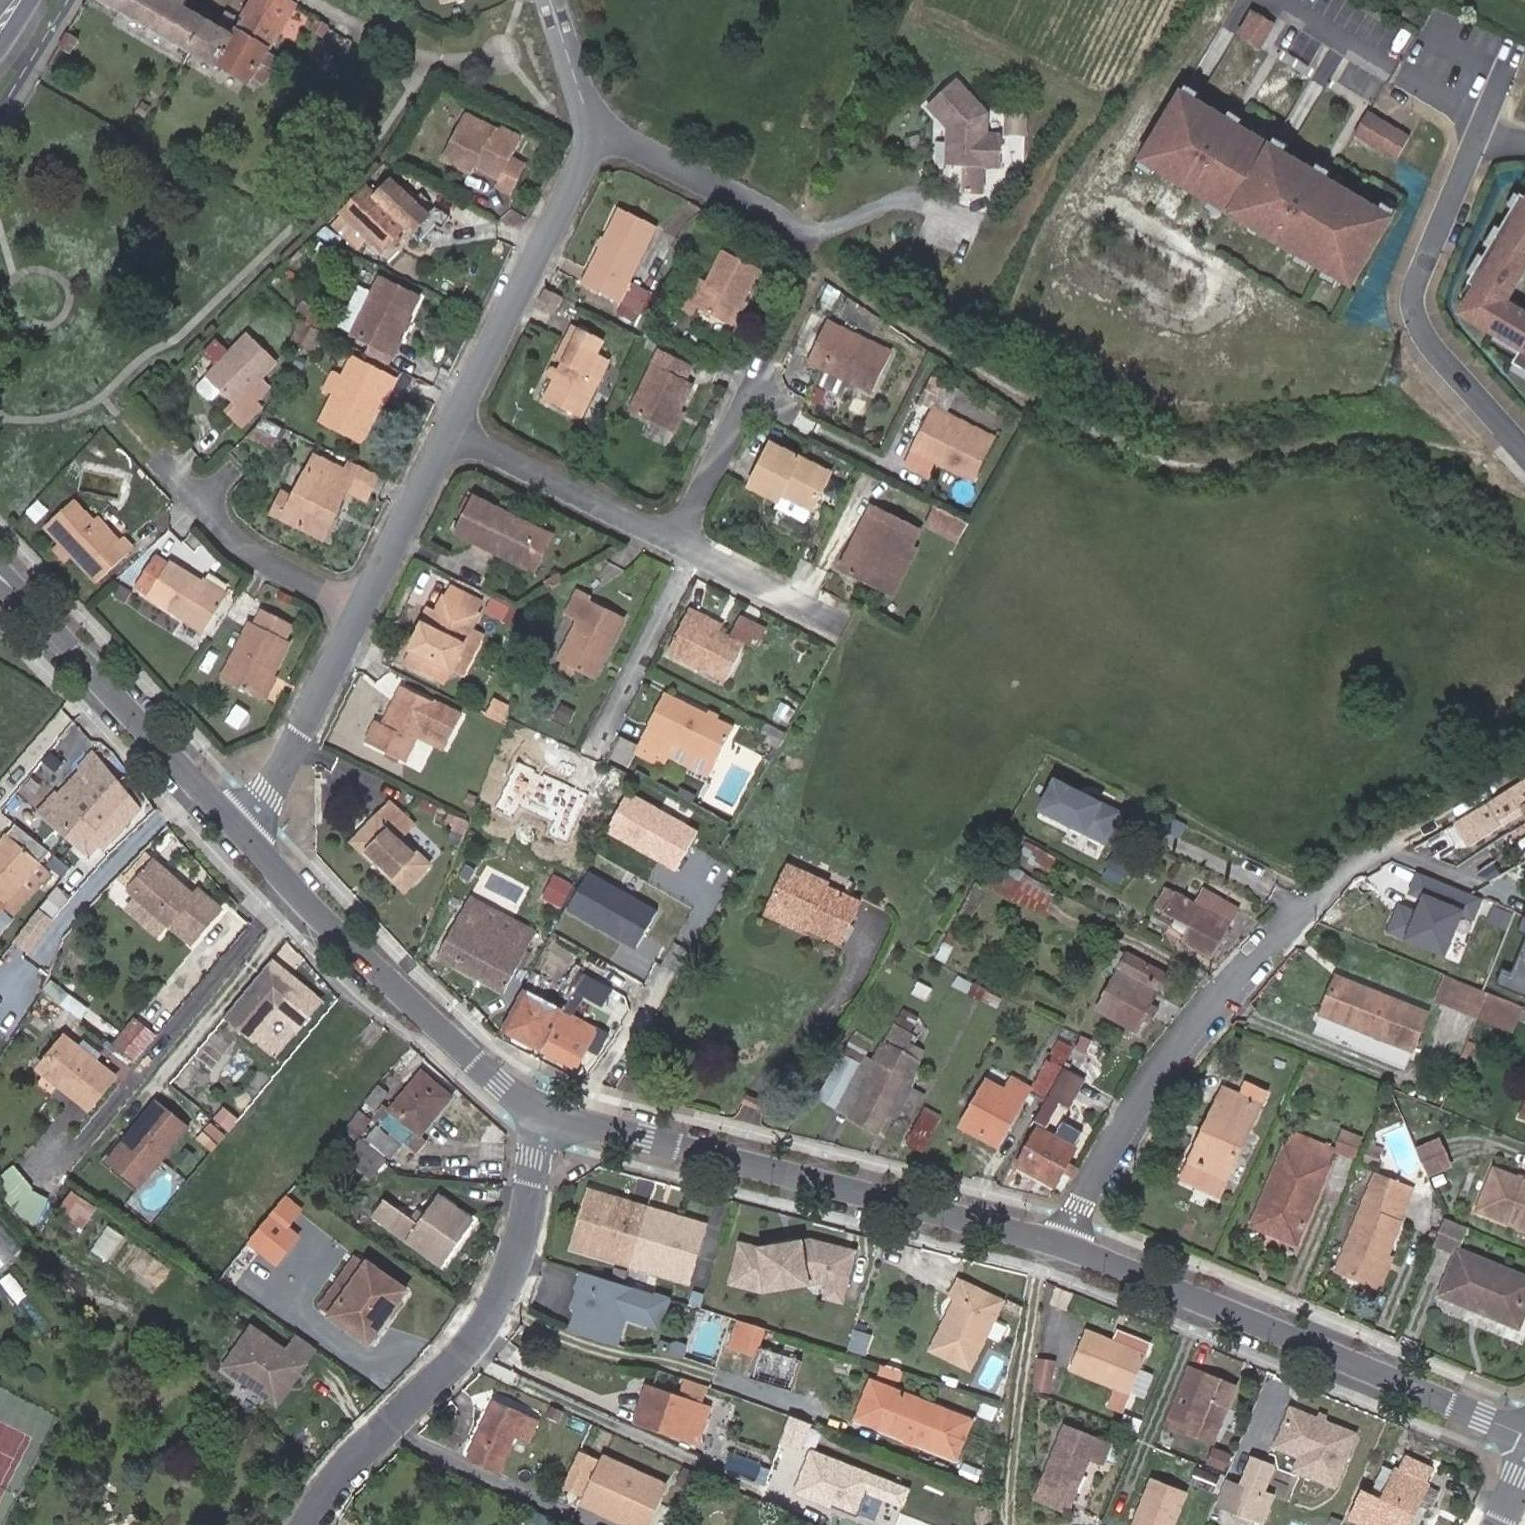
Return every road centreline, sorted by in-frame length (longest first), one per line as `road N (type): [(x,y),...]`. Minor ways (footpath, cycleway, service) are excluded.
road 1 (residential): [(542,1110),(1066,1243)]
road 2 (residential): [(1066,1243),(1103,1156),(1164,1062),(1268,940),(1399,836)]
road 3 (residential): [(1066,1243),(1524,1434)]
road 4 (residential): [(307,1524),(338,1470),(471,1341),(509,1280),(536,1178),(542,1110)]
road 5 (residential): [(552,0),(594,134),(453,428)]
road 6 (residential): [(1524,457),(1424,339),(1411,293),(1502,75)]
road 7 (residential): [(245,831),(331,926),(542,1110)]
road 8 (residential): [(0,572),(245,831)]
road 9 (residential): [(453,428),(684,539)]
road 10 (residential): [(362,605),(245,831)]
road 11 (residential): [(362,605),(257,548),(162,459)]
road 12 (residential): [(453,428),(362,605)]
road 13 (residential): [(684,539),(768,373)]
road 14 (residential): [(684,539),(810,600)]

